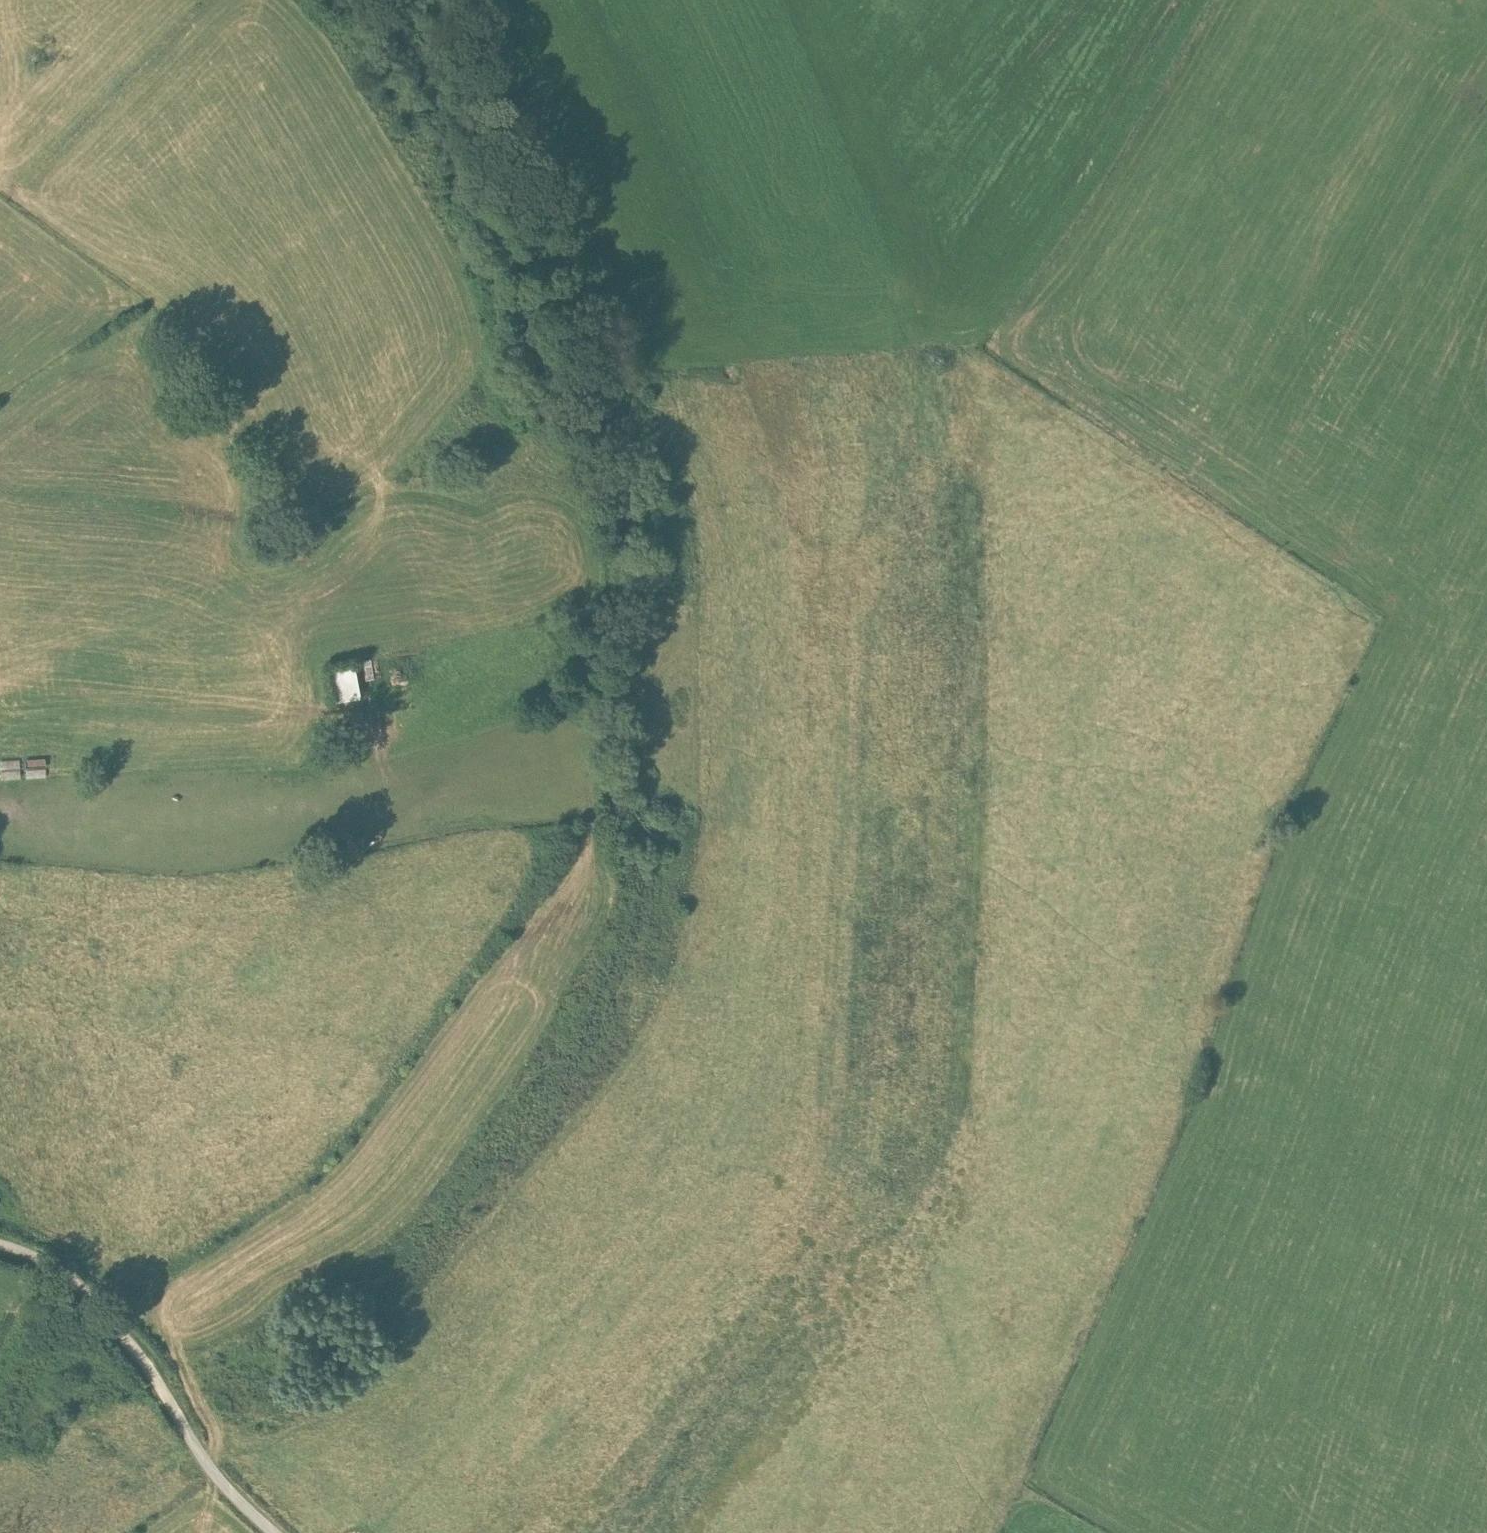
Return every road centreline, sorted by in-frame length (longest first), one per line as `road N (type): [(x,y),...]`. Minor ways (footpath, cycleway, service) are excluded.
road 1 (track): [(274,1532),(210,1474),(145,1366),(76,1278),(0,1245)]

